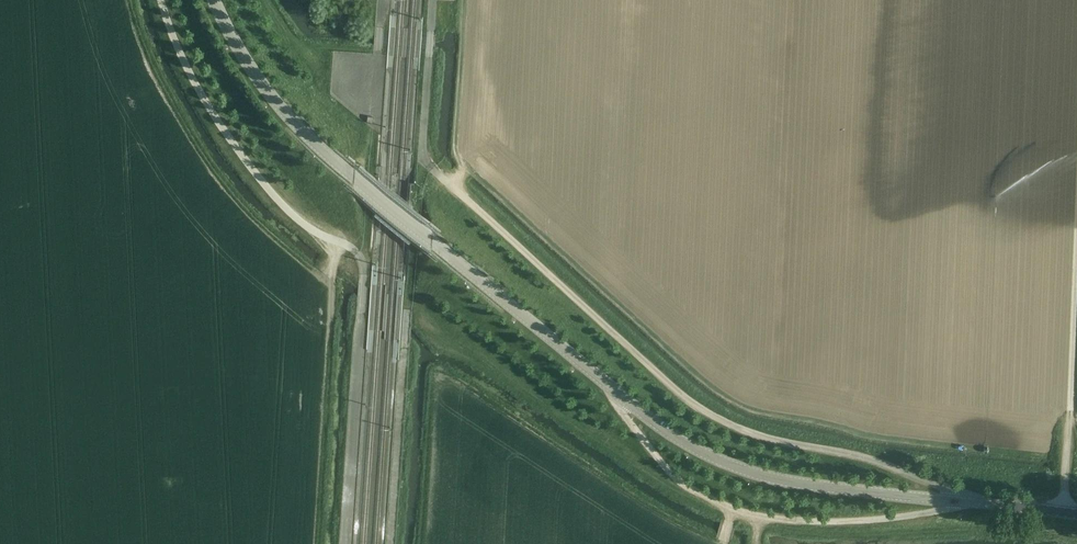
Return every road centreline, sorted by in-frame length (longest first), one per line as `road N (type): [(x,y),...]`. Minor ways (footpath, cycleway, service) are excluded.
road 1 (tertiary): [(1076,514),(785,480),(683,441),(316,145),(265,88),(214,0)]
road 2 (track): [(960,501),(837,522),(739,511),(676,478),(608,385)]
road 3 (track): [(1063,512),(1076,238)]
road 4 (track): [(405,348),(392,543)]
road 5 (track): [(423,139),(407,309)]

